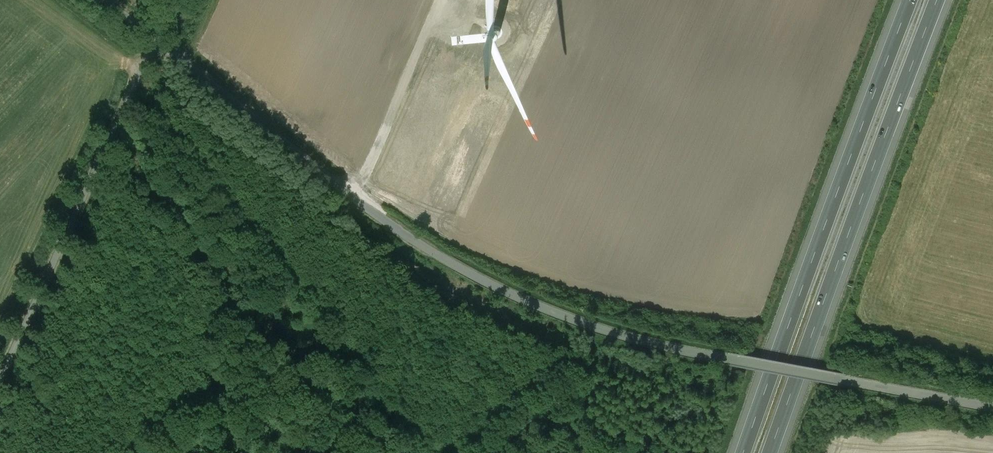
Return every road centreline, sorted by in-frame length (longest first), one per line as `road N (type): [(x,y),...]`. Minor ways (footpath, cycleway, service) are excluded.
road 1 (unclassified): [(156,39),(379,215),(515,294),(672,347),(992,407)]
road 2 (motorway): [(771,452),(940,0)]
road 3 (motorway): [(911,0),(746,452)]
road 4 (unclassified): [(0,392),(156,39)]
road 5 (track): [(354,195),(441,0)]

